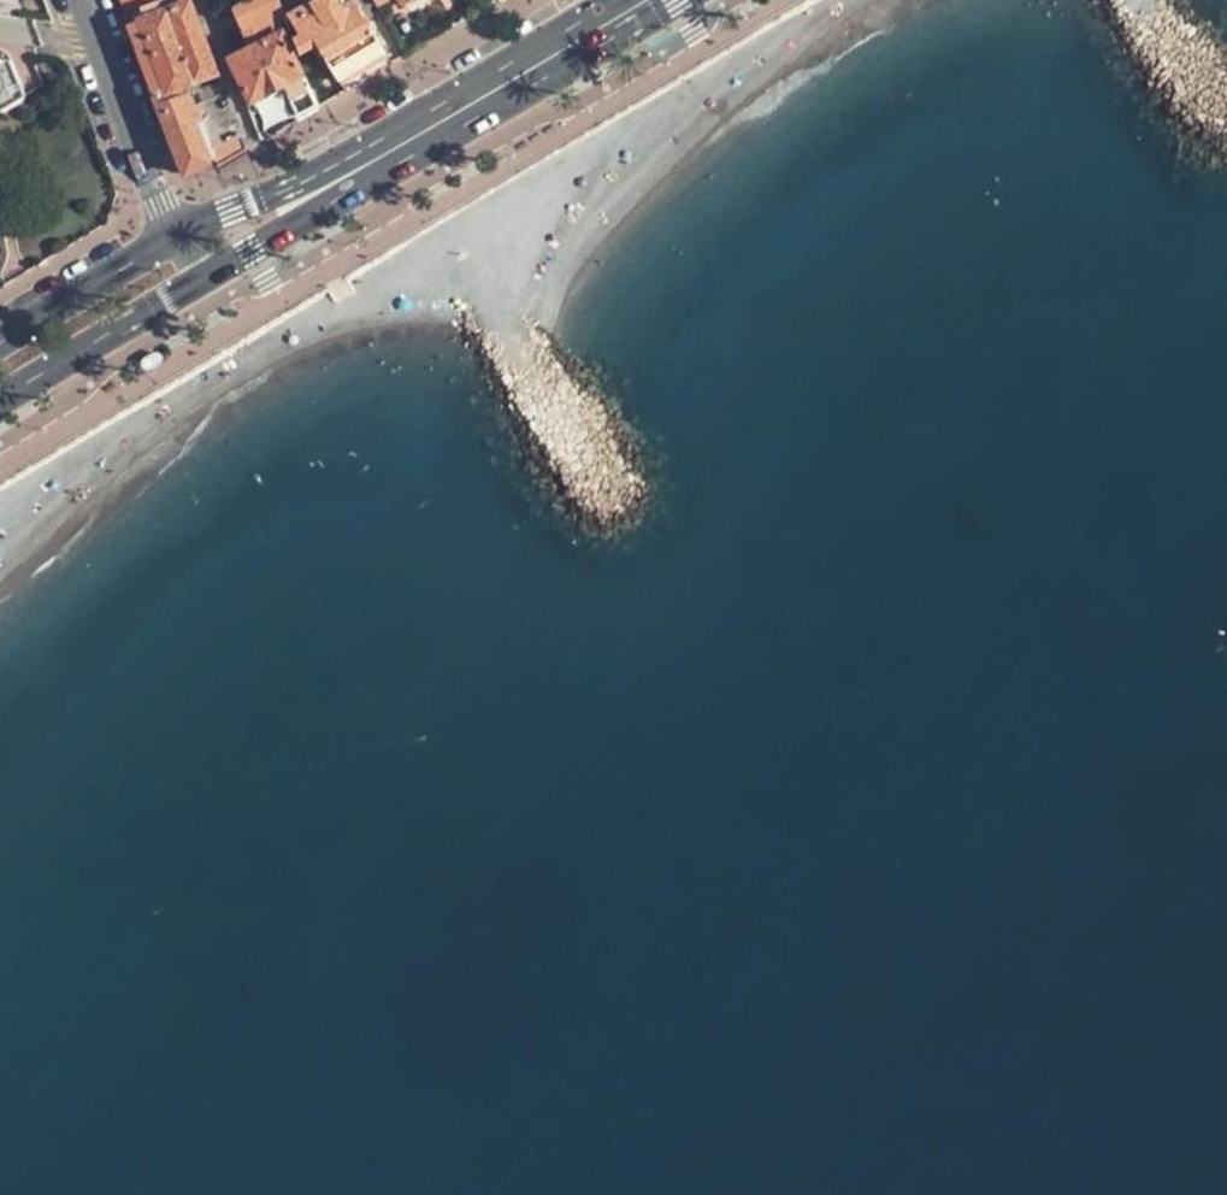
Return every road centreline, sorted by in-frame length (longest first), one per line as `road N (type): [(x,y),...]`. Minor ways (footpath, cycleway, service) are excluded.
road 1 (primary): [(621,14),(374,158)]
road 2 (residential): [(173,240),(87,0)]
road 3 (primary): [(0,401),(200,282)]
road 4 (primary): [(200,282),(289,230),(374,158)]
road 5 (residential): [(196,0),(276,192)]
road 6 (primary): [(173,240),(0,344)]

